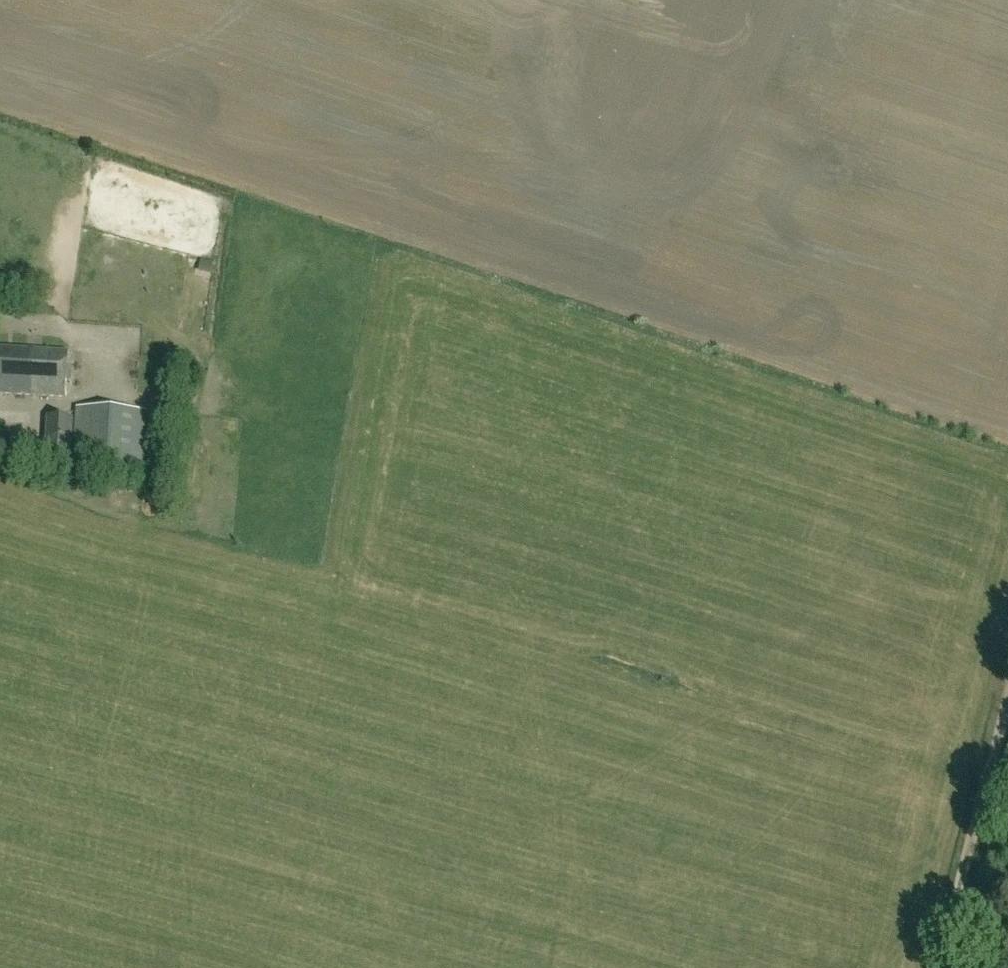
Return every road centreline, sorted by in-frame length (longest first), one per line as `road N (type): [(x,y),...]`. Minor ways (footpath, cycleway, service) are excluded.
road 1 (track): [(1007,697),(940,967)]

